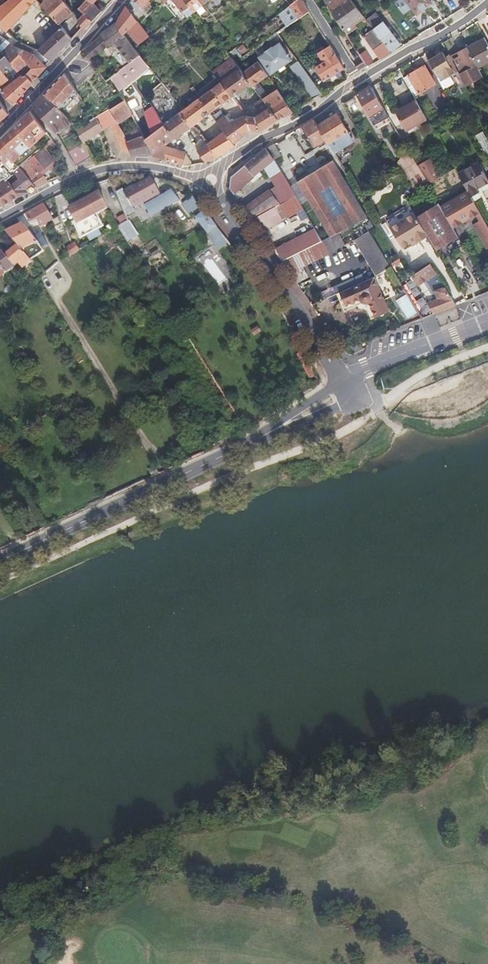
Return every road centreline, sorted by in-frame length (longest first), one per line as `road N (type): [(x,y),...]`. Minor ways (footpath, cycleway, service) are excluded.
road 1 (unclassified): [(0,562),(348,388)]
road 2 (unclassified): [(207,182),(348,388)]
road 3 (residential): [(207,182),(131,166),(76,179),(0,216)]
road 4 (unclassified): [(207,182),(361,81)]
road 5 (residential): [(120,0),(0,131)]
road 6 (unclassified): [(348,388),(363,369),(487,319)]
road 7 (unclassified): [(361,81),(487,3)]

